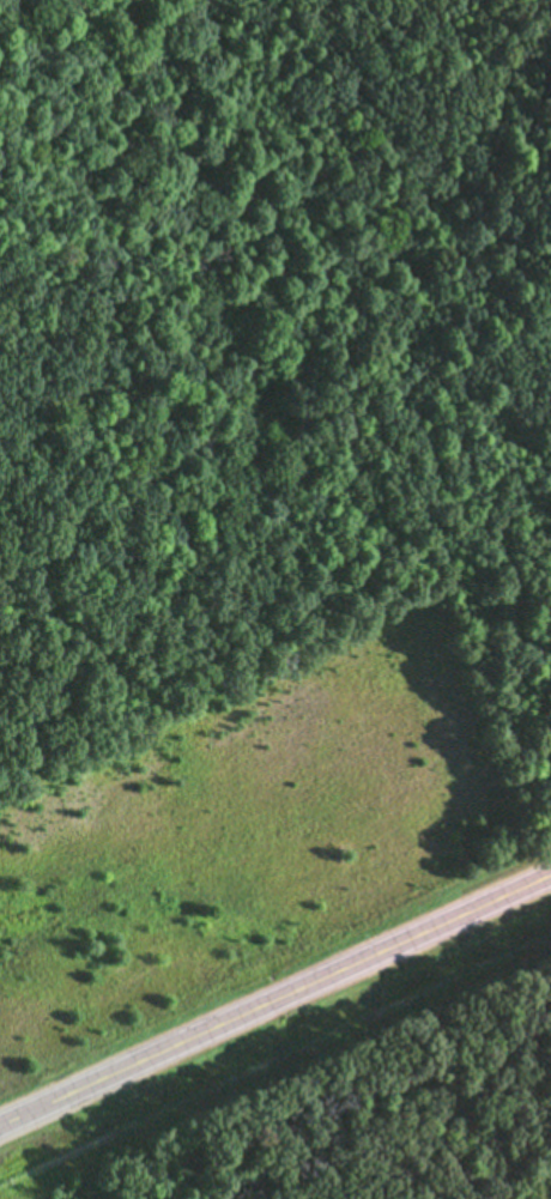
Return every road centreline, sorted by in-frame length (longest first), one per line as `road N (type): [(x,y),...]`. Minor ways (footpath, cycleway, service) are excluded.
road 1 (primary): [(0,1119),(550,872)]

